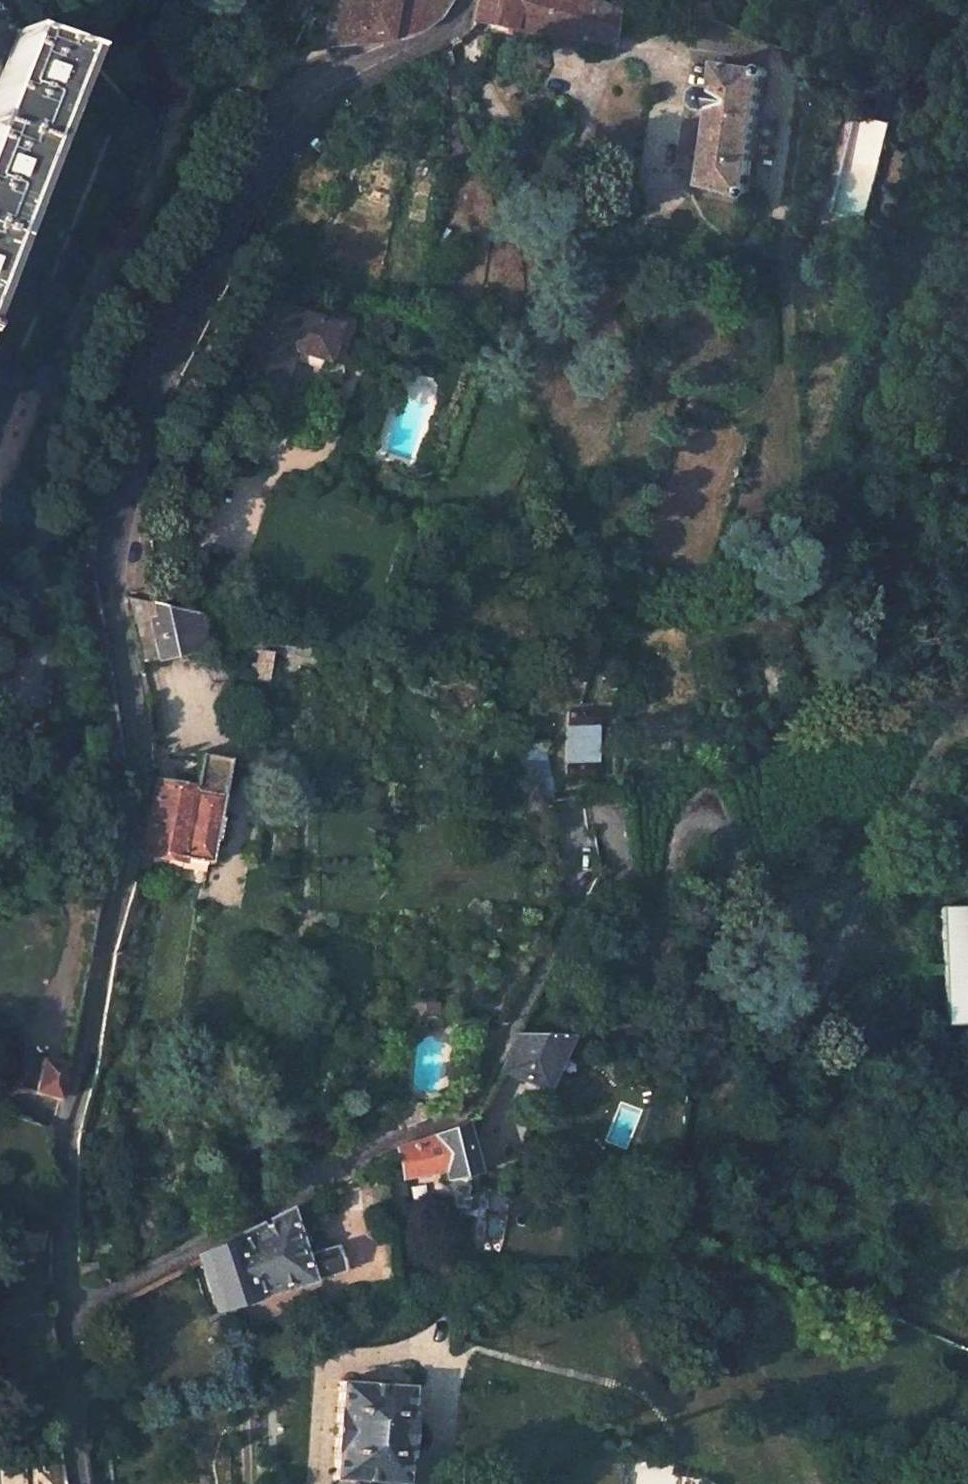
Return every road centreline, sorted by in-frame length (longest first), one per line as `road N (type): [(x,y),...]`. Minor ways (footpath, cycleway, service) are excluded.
road 1 (unclassified): [(460,0),(440,29),(308,104),(275,141),(142,406),(109,560),(141,771),(67,1121),(64,1300)]
road 2 (residential): [(64,1300),(95,1300),(467,1107),(584,867)]
road 3 (unclassified): [(64,1300),(76,1483)]

